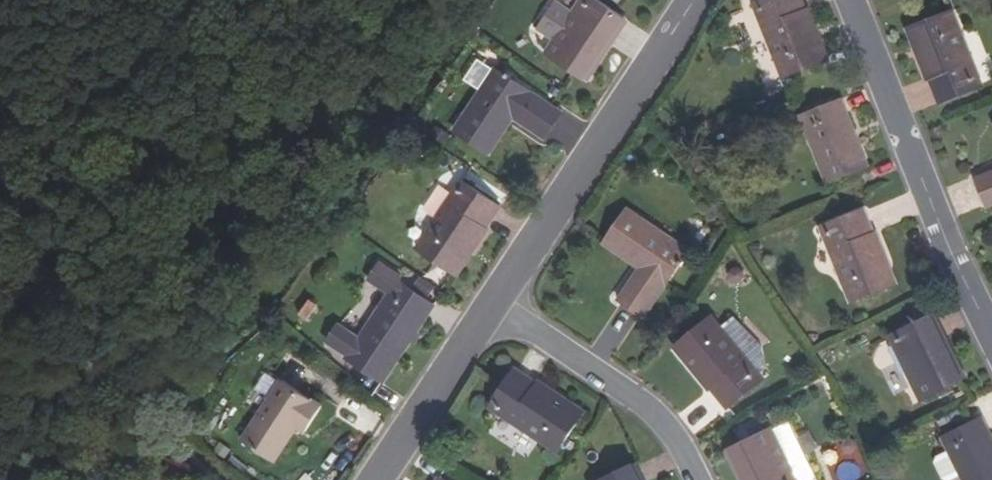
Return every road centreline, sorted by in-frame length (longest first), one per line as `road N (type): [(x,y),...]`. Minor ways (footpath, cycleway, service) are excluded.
road 1 (residential): [(991,341),(851,0)]
road 2 (residential): [(694,0),(491,303)]
road 3 (residential): [(491,303),(646,413),(690,479)]
road 4 (residential): [(491,303),(375,479)]

